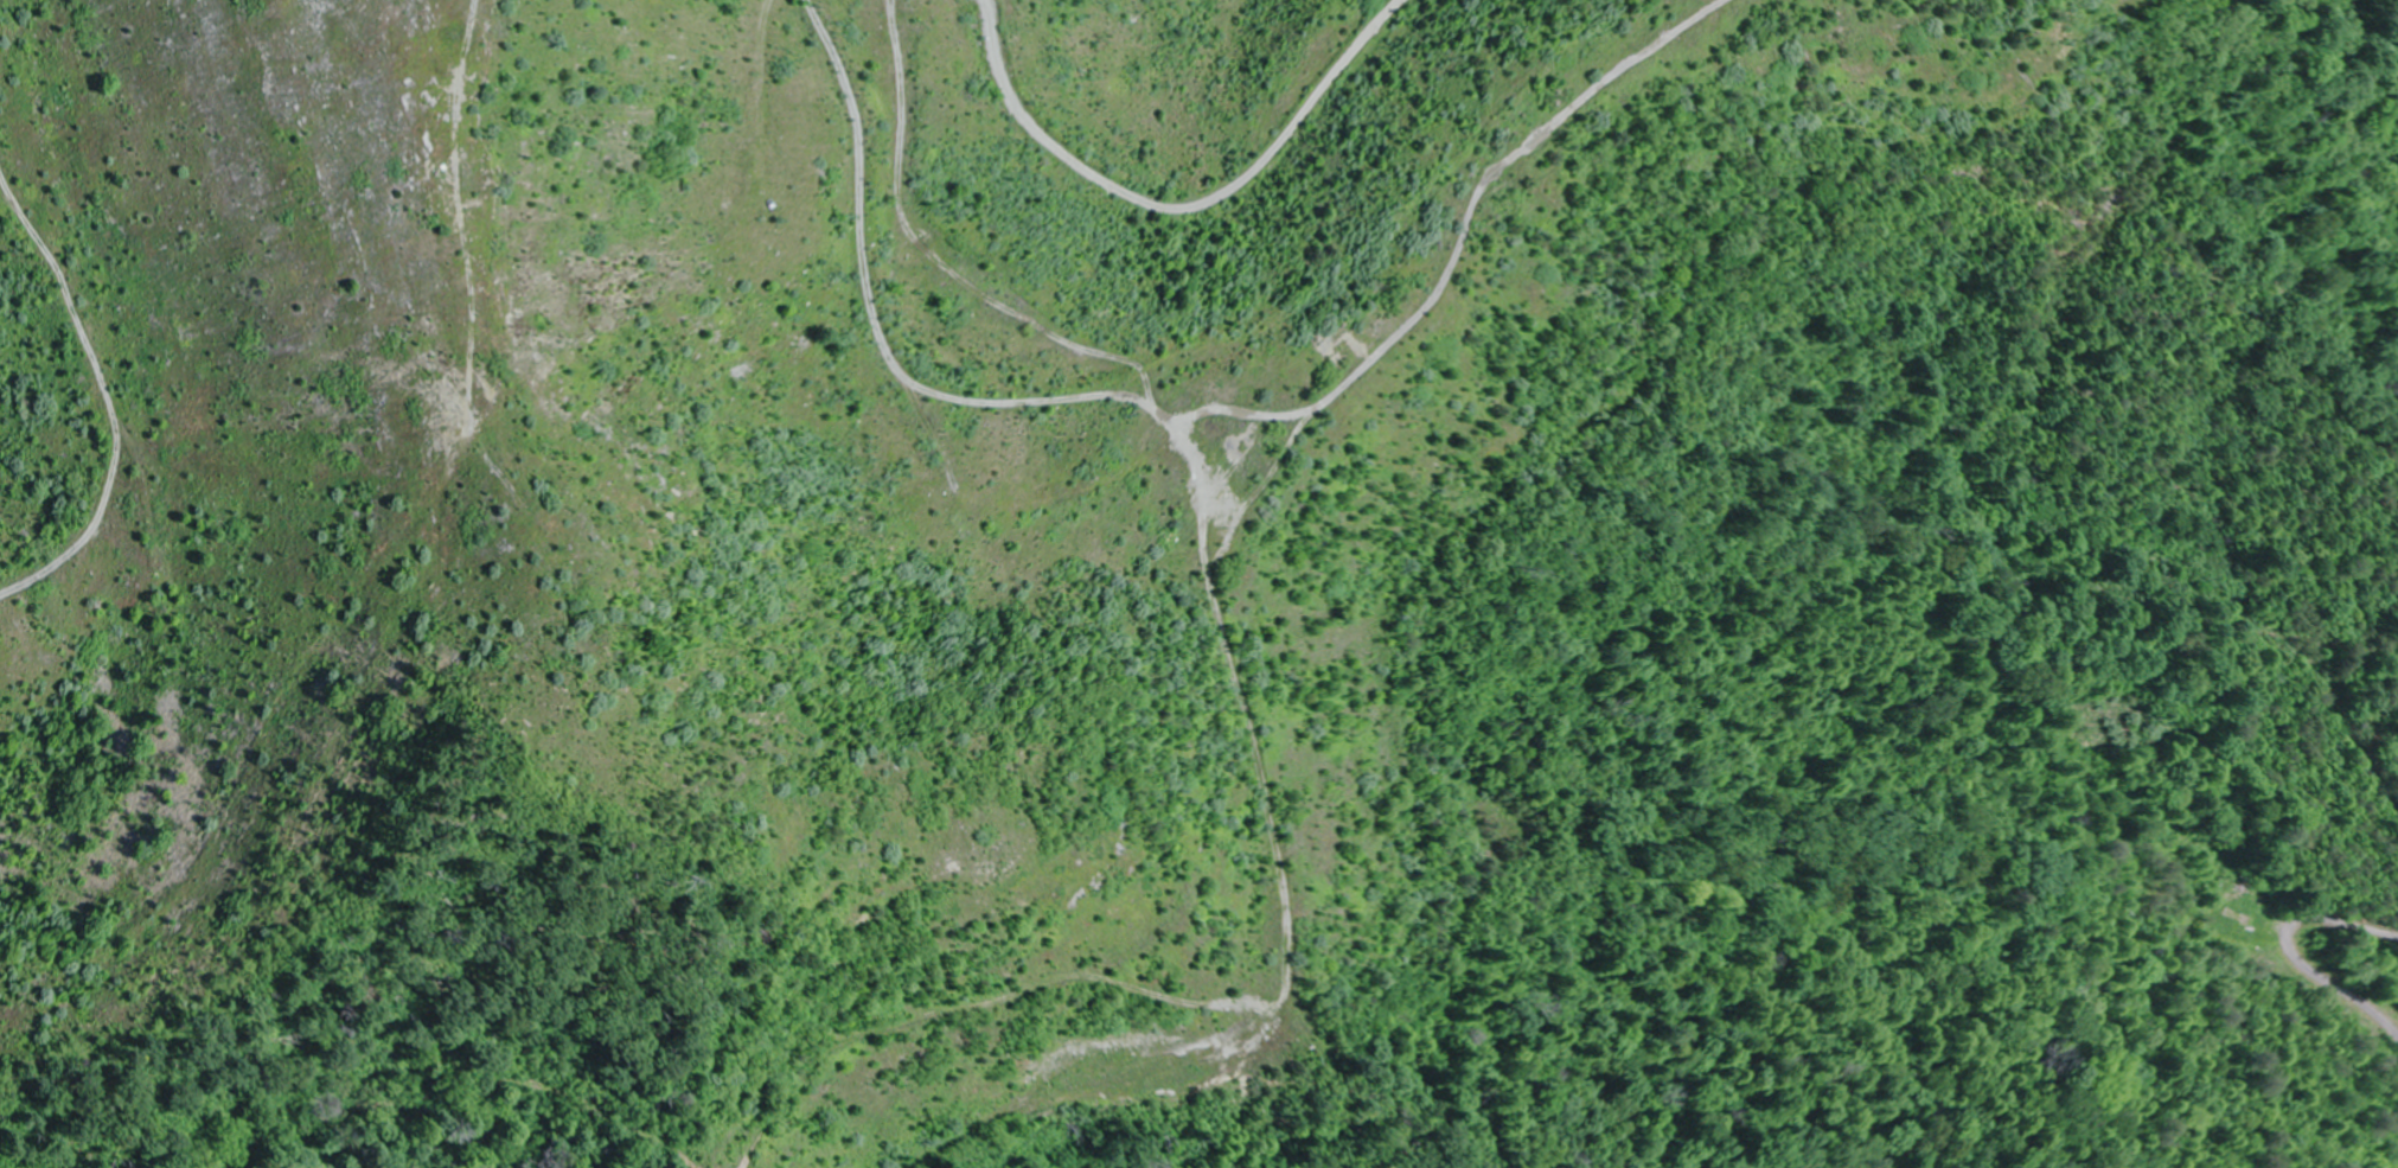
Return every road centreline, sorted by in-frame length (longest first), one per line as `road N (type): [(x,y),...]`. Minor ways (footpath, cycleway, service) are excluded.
road 1 (residential): [(2397,985),(2354,946),(2320,933),(2309,915),(2311,905),(2334,895),(2397,915)]

